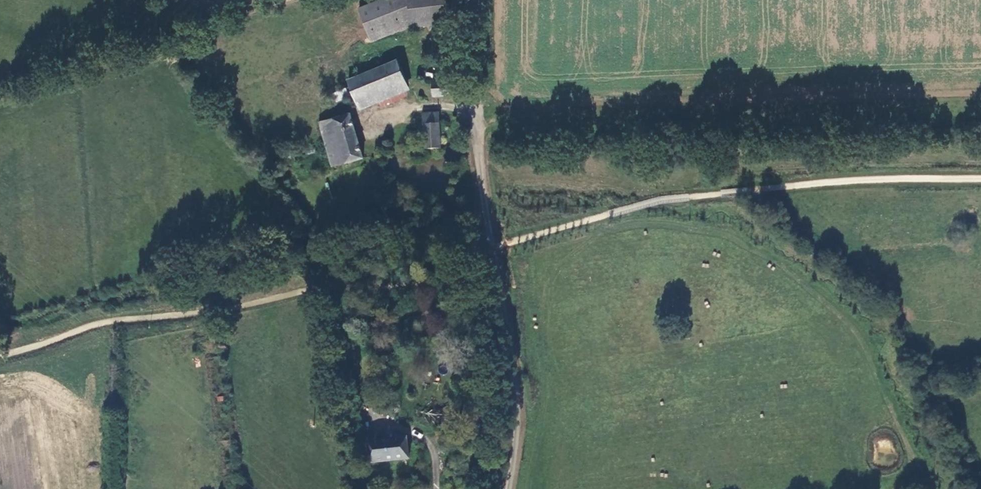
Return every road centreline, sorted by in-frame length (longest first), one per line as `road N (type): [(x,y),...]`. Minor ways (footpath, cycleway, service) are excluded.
road 1 (unclassified): [(477,109),(517,390),(507,488)]

